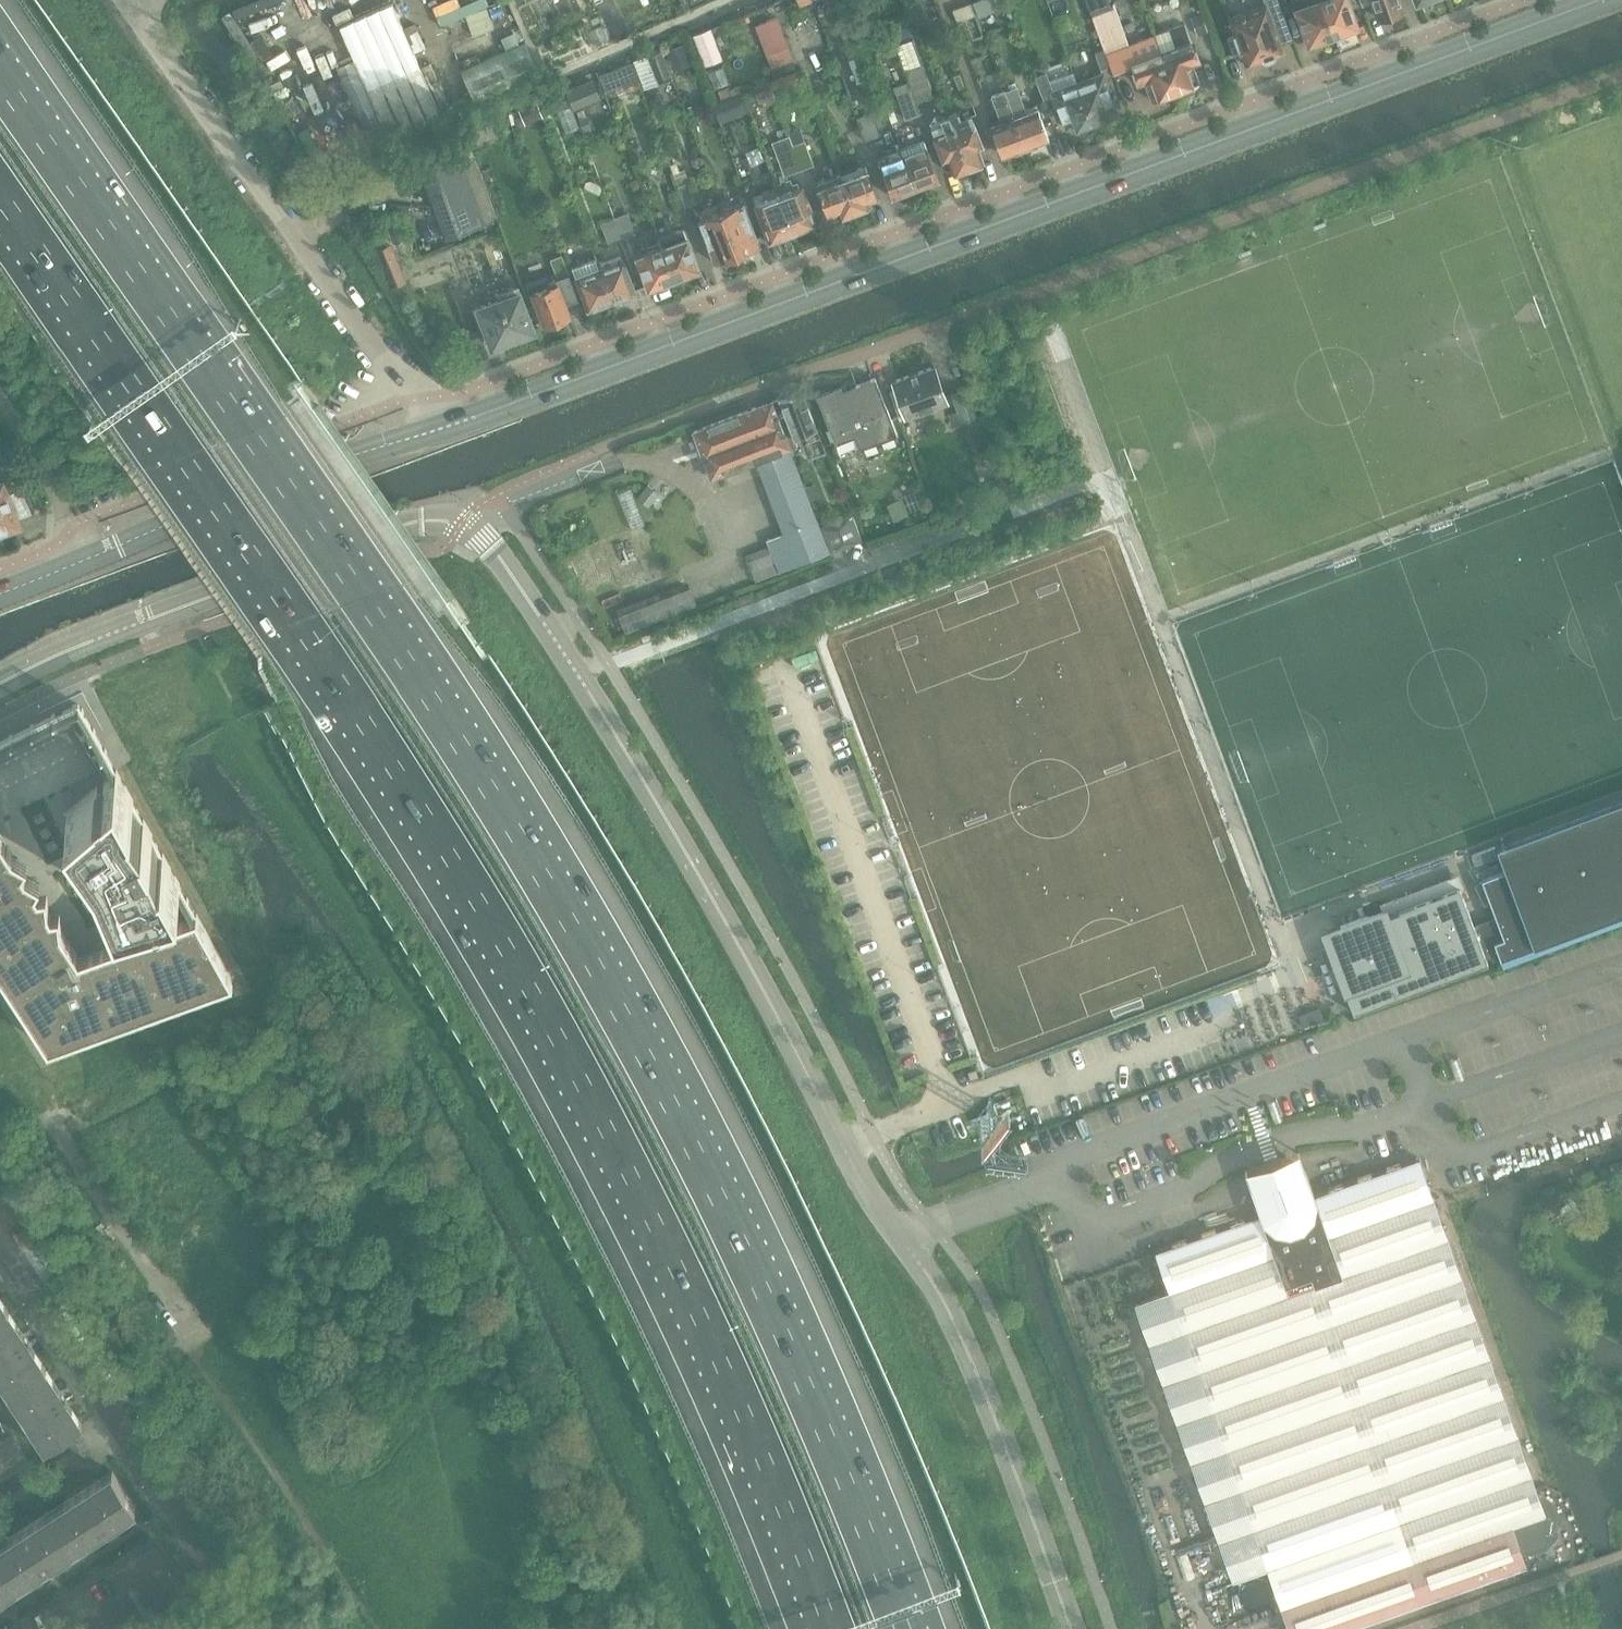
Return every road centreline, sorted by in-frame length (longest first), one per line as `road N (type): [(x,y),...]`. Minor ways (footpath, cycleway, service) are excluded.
road 1 (motorway): [(902,1628),(687,1137),(544,877),(0,73)]
road 2 (motorway): [(0,196),(484,908),(628,1166),(709,1336),(827,1628)]
road 3 (unclassified): [(1069,1628),(947,1316),(870,1199),(787,1036),(589,691),(497,559),(459,530)]
road 4 (tertiary): [(434,431),(1608,0)]
road 5 (unclassified): [(124,0),(419,400),(434,431)]
road 6 (residential): [(102,1620),(187,1572),(200,1554),(197,1543),(0,1231)]
road 7 (unclassified): [(0,685),(414,526),(459,530)]
road 8 (tertiary): [(434,431),(76,564)]
road 9 (residential): [(76,564),(44,468),(0,399)]

